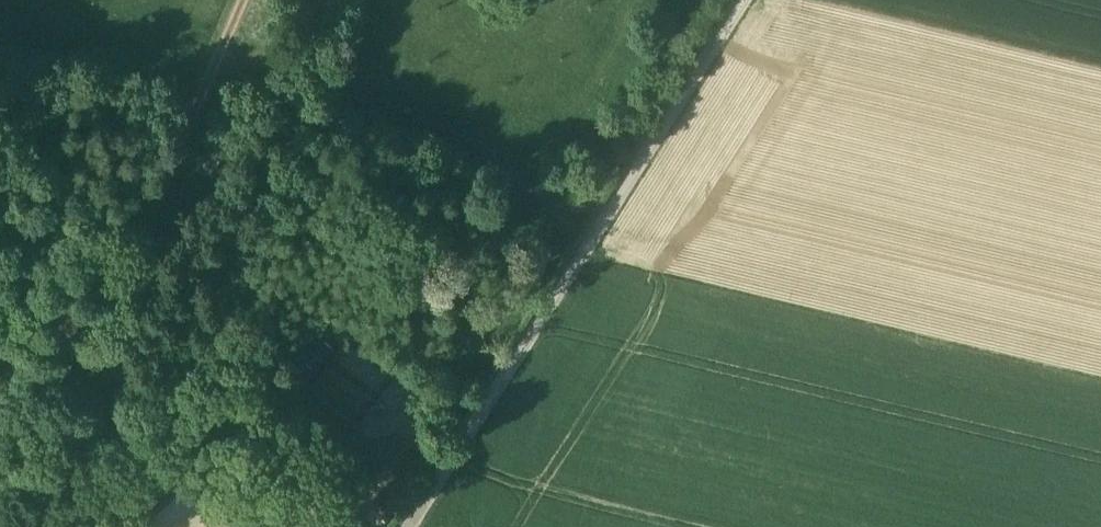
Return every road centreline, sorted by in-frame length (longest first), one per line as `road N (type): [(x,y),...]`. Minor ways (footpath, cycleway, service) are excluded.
road 1 (track): [(147,257),(123,314),(56,374),(0,381)]

